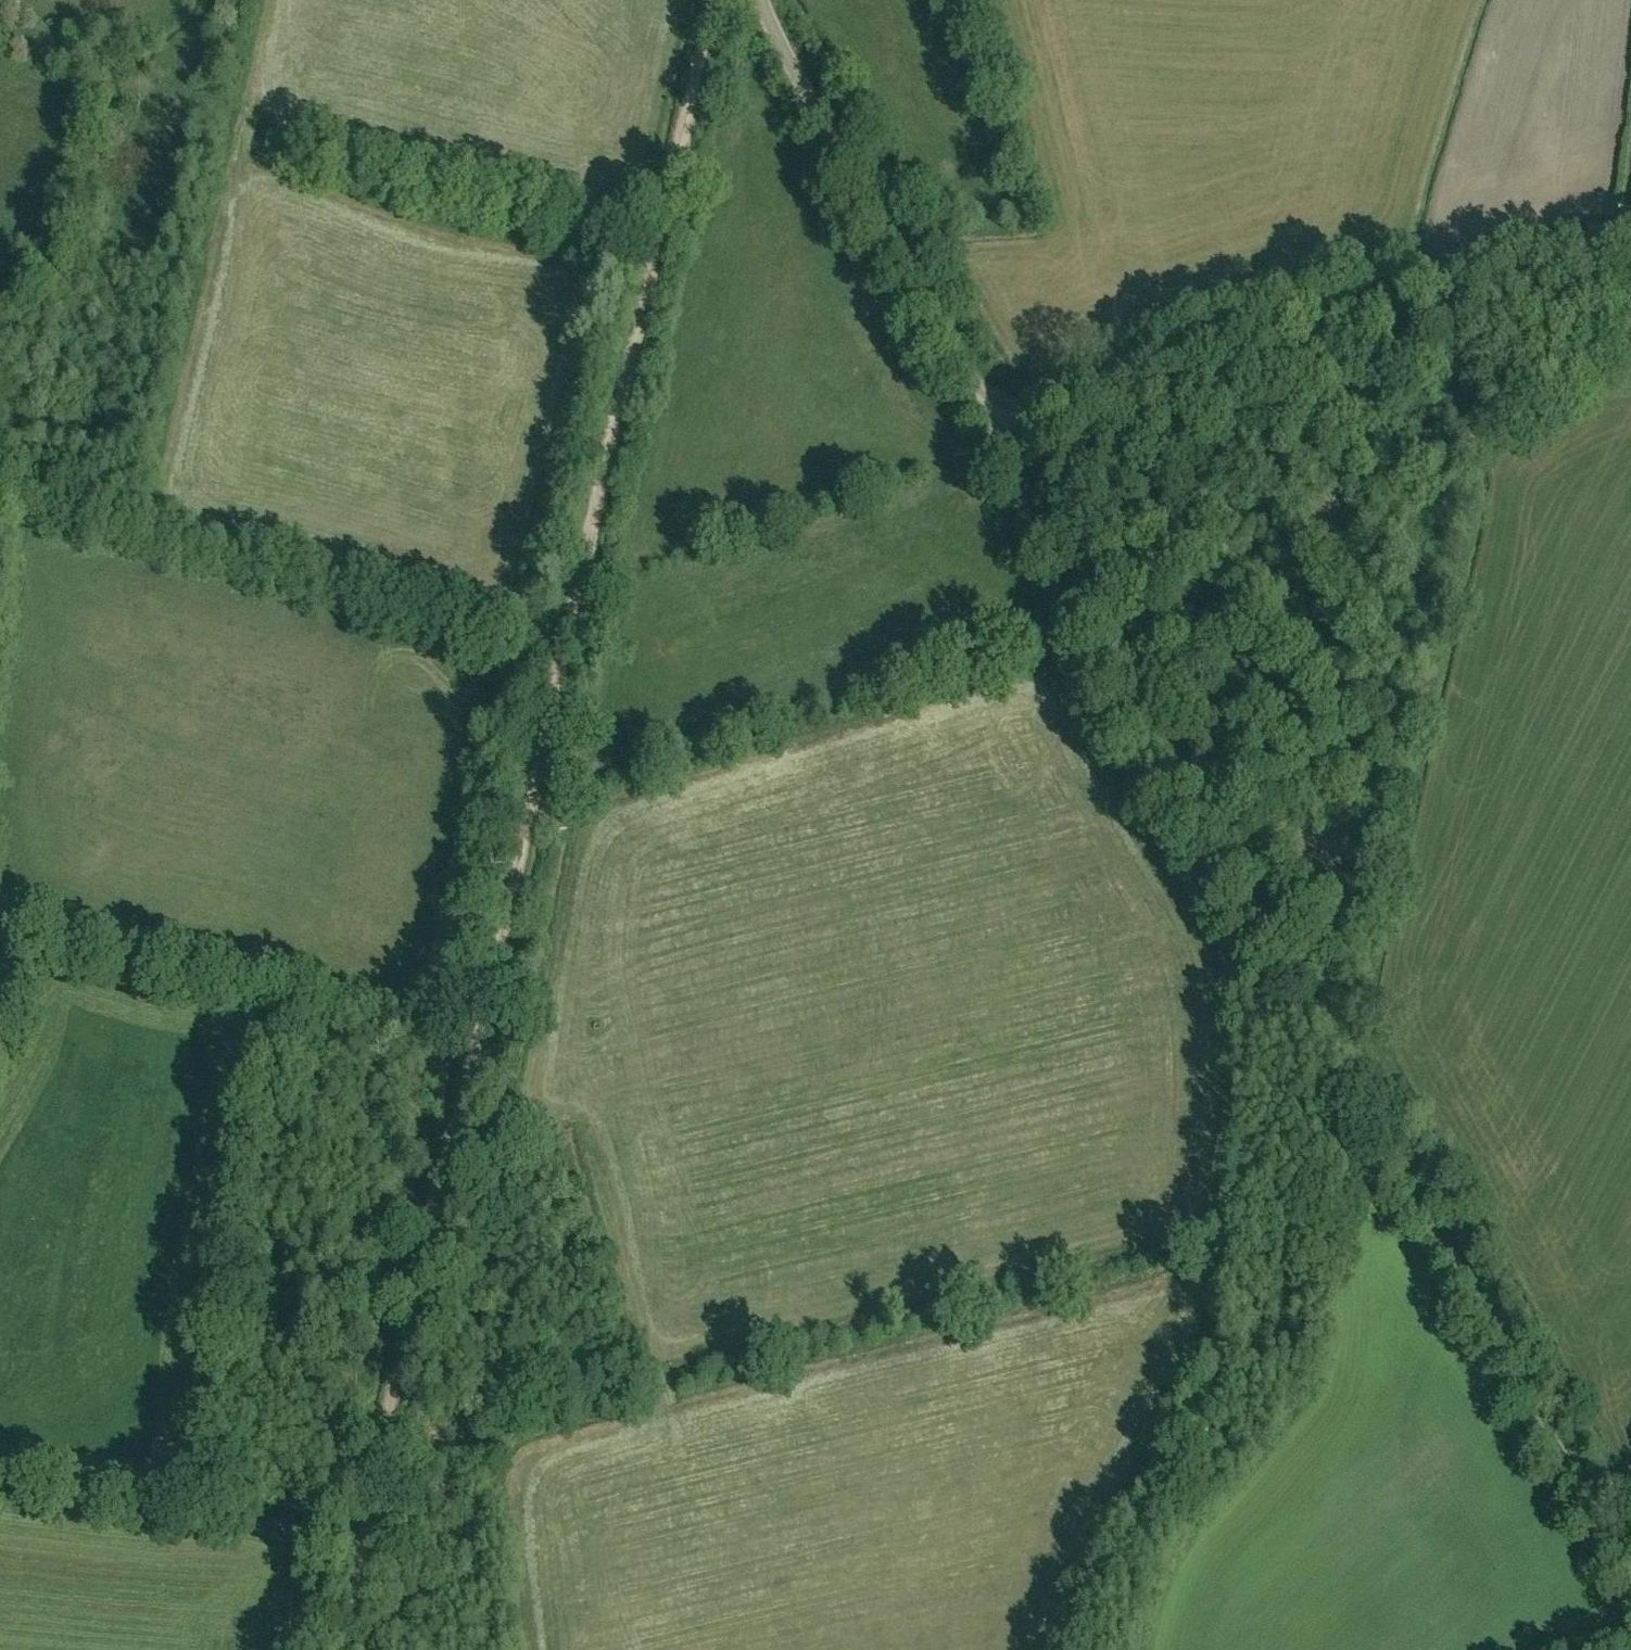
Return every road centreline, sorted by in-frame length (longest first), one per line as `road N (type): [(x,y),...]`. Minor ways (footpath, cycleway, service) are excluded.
road 1 (track): [(717,0),(338,1649)]
road 2 (track): [(1004,402),(1020,458),(1630,1557)]
road 3 (unclassified): [(1630,244),(1416,293),(1071,407),(1022,410),(971,383),(758,0)]

